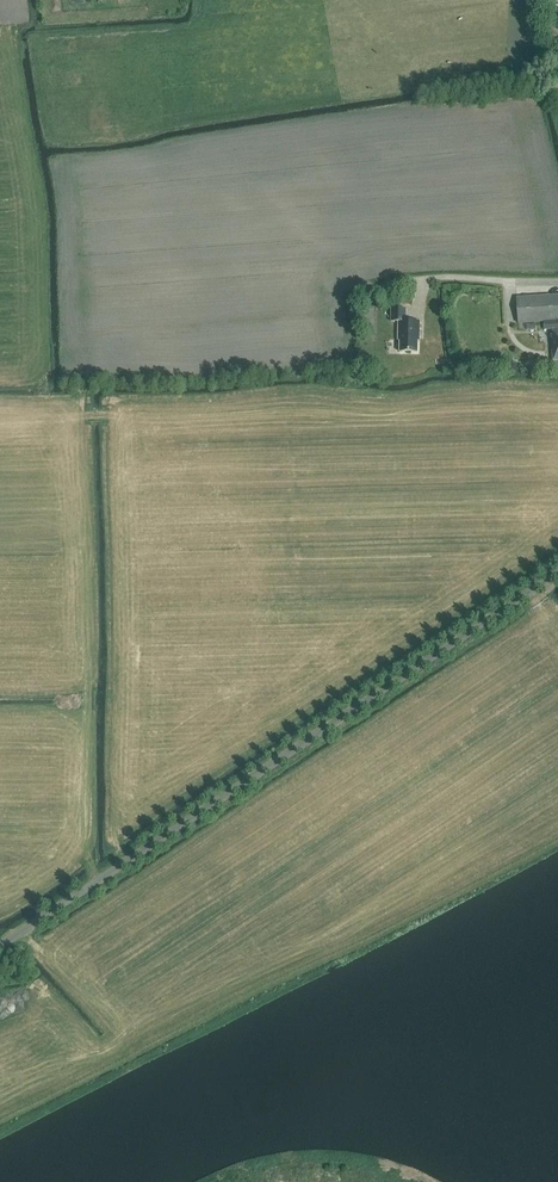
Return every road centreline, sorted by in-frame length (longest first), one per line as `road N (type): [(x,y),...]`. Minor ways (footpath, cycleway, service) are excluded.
road 1 (unclassified): [(0,949),(557,575)]
road 2 (unclassified): [(557,280),(413,279),(355,295)]

